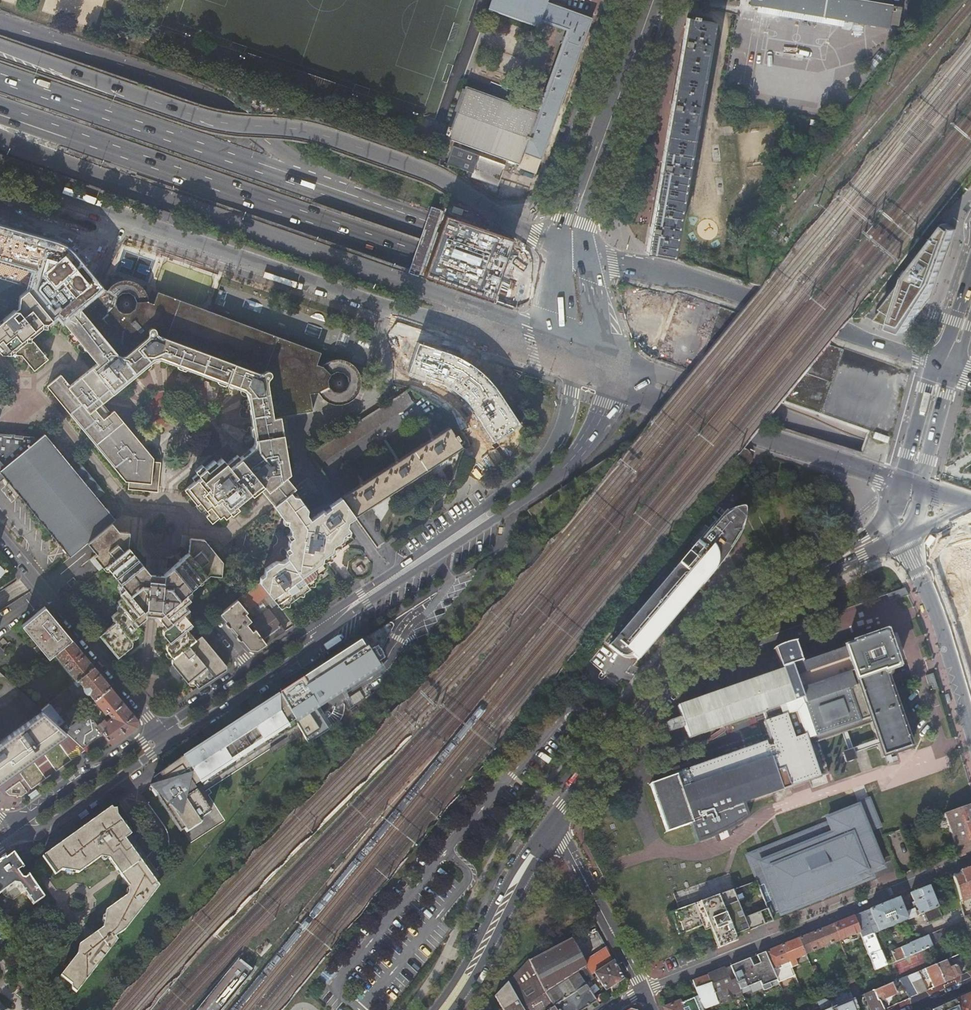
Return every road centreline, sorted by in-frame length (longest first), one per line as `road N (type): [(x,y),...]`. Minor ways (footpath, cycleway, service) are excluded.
road 1 (trunk): [(0,112),(970,449)]
road 2 (trunk): [(970,418),(358,203)]
road 3 (trunk): [(0,124),(59,160),(528,329),(570,351)]
road 4 (trunk): [(572,252),(534,238),(428,173),(301,130),(193,115),(0,43)]
road 5 (tertiary): [(0,178),(533,349),(570,351)]
road 6 (secondary): [(554,825),(704,648),(901,530)]
road 7 (trunk): [(358,203),(189,89),(0,22)]
road 8 (tertiary): [(944,367),(688,277),(572,252)]
road 9 (trunk): [(605,365),(683,380),(970,482)]
road 10 (trunk): [(358,203),(0,77)]
road 11 (residential): [(970,861),(643,993)]
road 12 (tertiary): [(605,365),(666,405),(912,489)]
road 13 (secondary): [(436,551),(525,499),(573,459),(606,409),(605,365)]
road 14 (secondary): [(652,0),(573,220),(572,252)]
road 15 (secondary): [(570,351),(569,415),(556,444),(436,551)]
road 16 (residential): [(0,535),(159,730)]
road 17 (secondary): [(554,825),(528,848),(435,1009)]
road 18 (secondary): [(970,730),(901,530)]
road 19 (secondary): [(452,1009),(554,825)]
road 20 (residential): [(554,825),(643,993)]
road 21 (secondary): [(13,833),(40,832),(170,743)]
road 22 (secondary): [(159,730),(13,833)]
road 23 (secondary): [(170,743),(276,676),(307,640)]
road 24 (secondary): [(307,640),(436,551)]
road 25 (secondary): [(944,367),(912,489)]
road 26 (secondary): [(605,365),(592,280),(572,252)]

